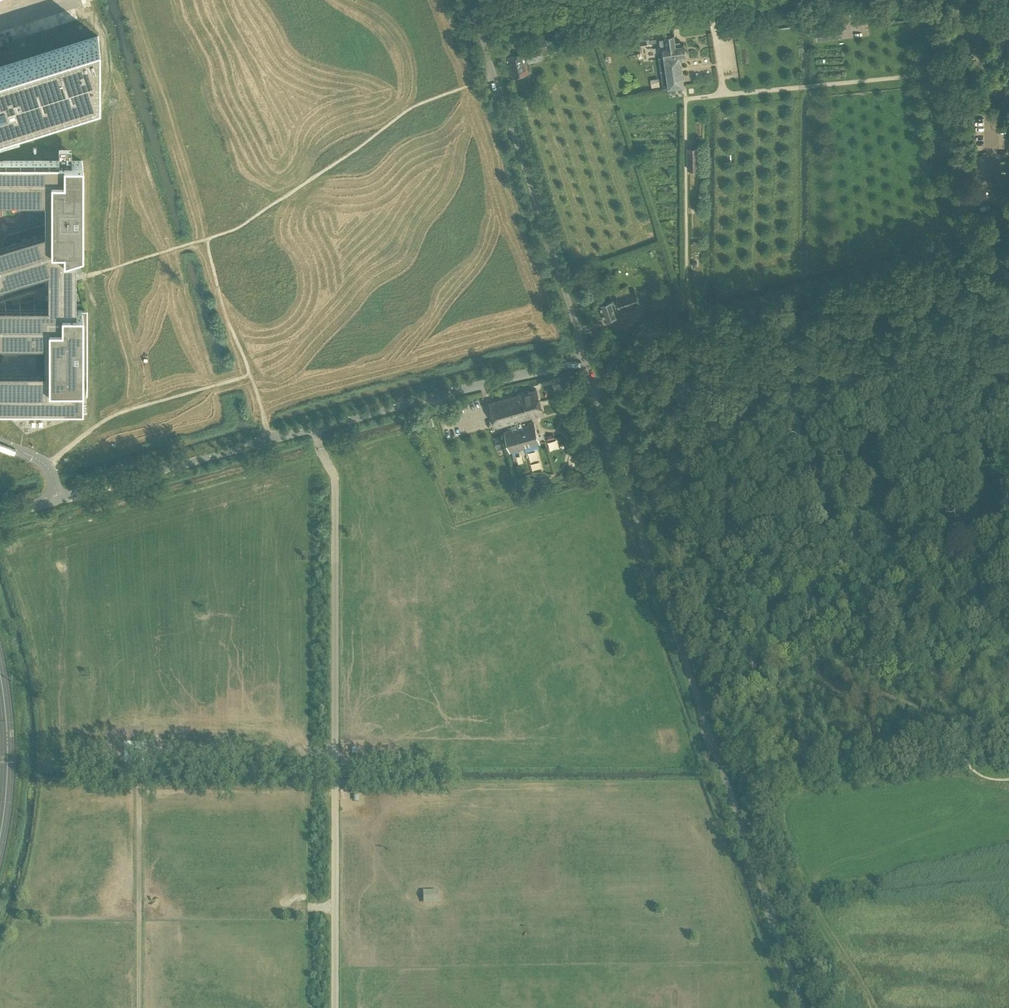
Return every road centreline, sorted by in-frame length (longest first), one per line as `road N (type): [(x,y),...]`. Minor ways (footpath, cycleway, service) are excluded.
road 1 (unclassified): [(803,1007),(585,358)]
road 2 (unclassified): [(0,515),(585,358)]
road 3 (unclassified): [(585,358),(469,0)]
road 4 (track): [(139,1007),(139,769)]
road 5 (track): [(875,1007),(814,908),(809,896),(818,879)]

